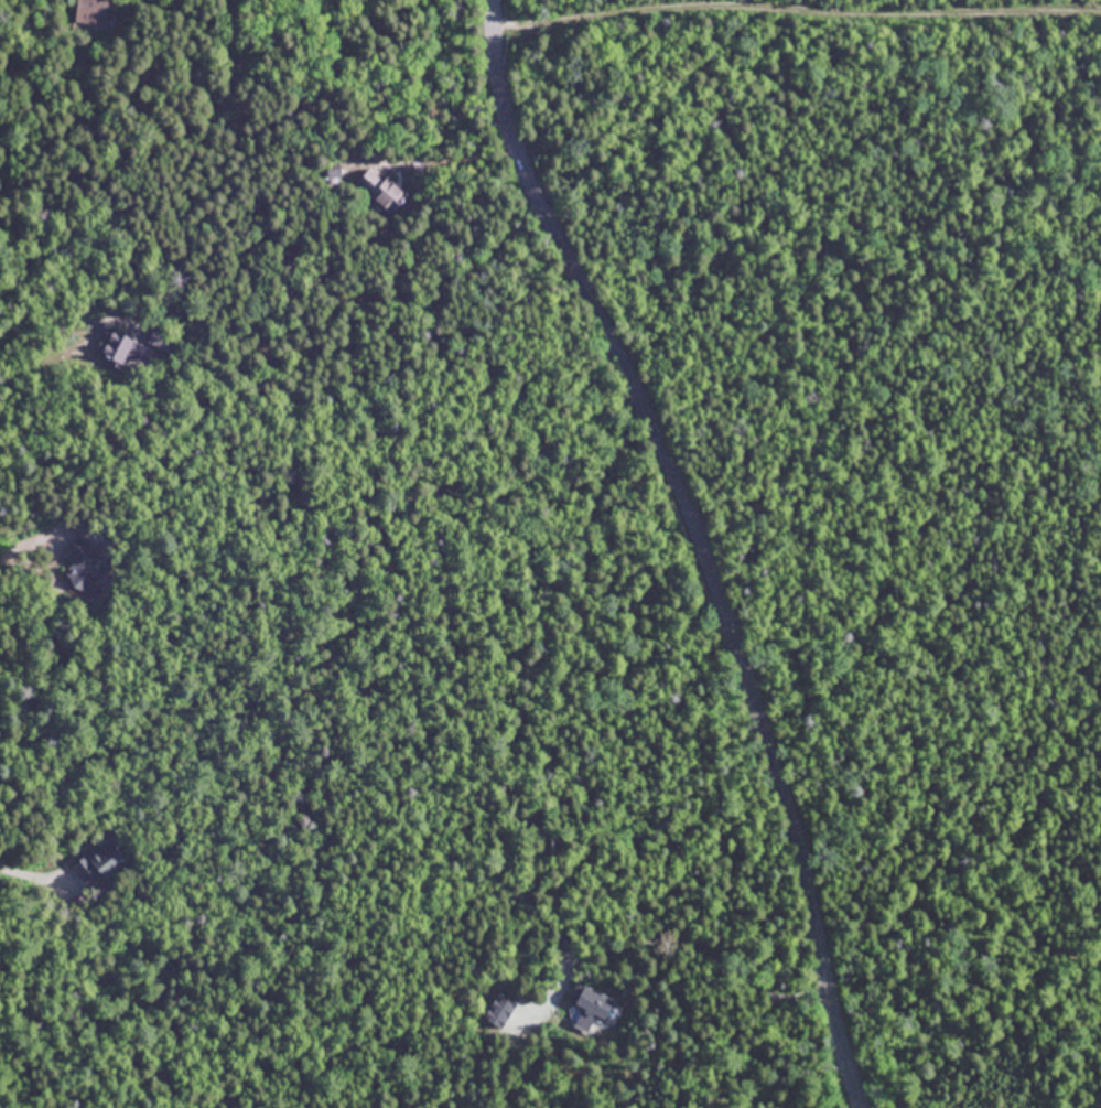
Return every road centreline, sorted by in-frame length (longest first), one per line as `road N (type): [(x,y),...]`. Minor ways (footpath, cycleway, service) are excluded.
road 1 (residential): [(861,1107),(799,843),(736,656),(671,480),(518,159),(497,72),(495,0)]

